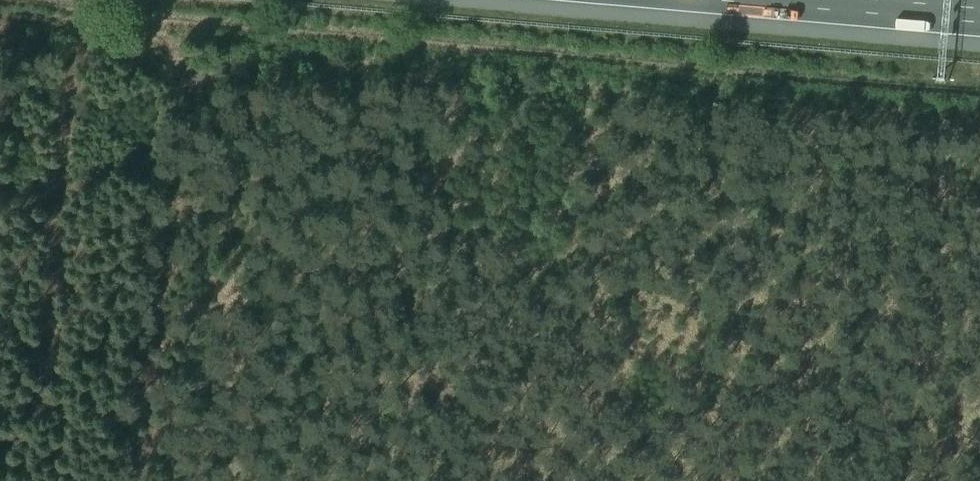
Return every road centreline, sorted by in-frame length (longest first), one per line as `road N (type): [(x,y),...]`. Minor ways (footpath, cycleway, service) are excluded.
road 1 (motorway): [(831,0),(979,13)]

